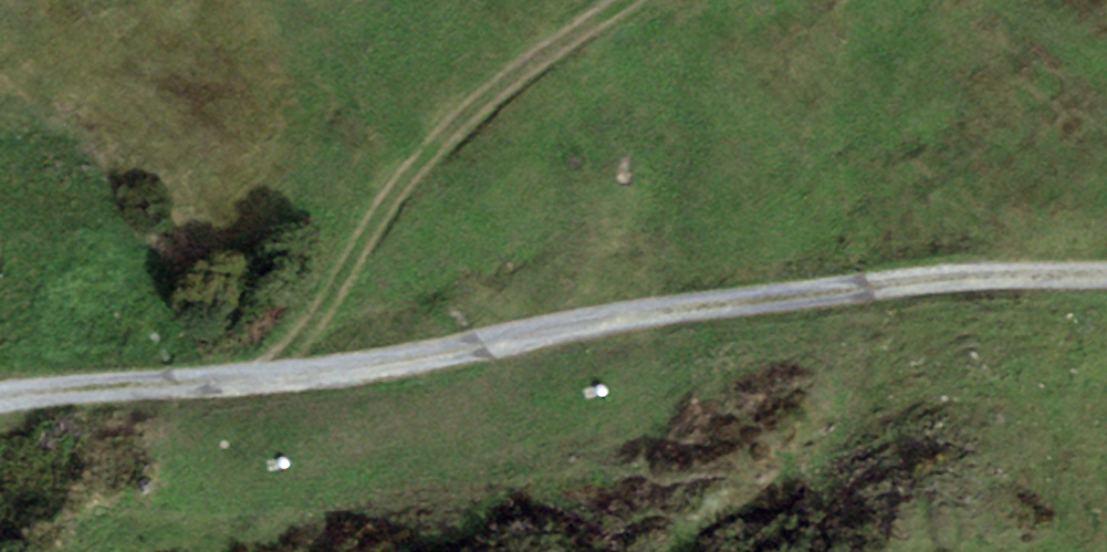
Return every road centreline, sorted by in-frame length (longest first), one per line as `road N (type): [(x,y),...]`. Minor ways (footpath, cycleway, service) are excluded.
road 1 (track): [(1106,283),(968,284),(705,315),(406,375),(0,410)]
road 2 (track): [(304,382),(411,198),(685,0)]

